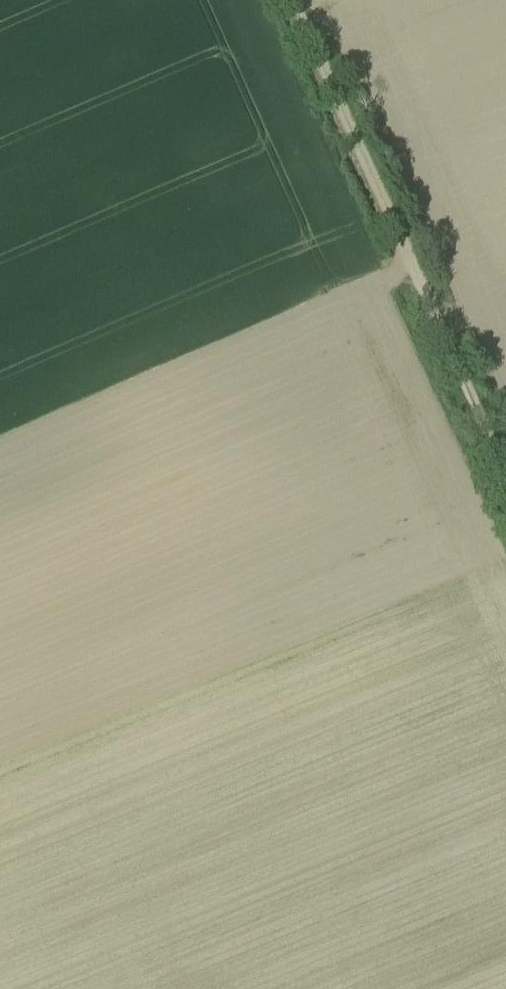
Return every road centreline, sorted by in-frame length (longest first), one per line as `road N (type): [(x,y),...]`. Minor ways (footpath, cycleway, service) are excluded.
road 1 (unclassified): [(505,479),(290,0)]

